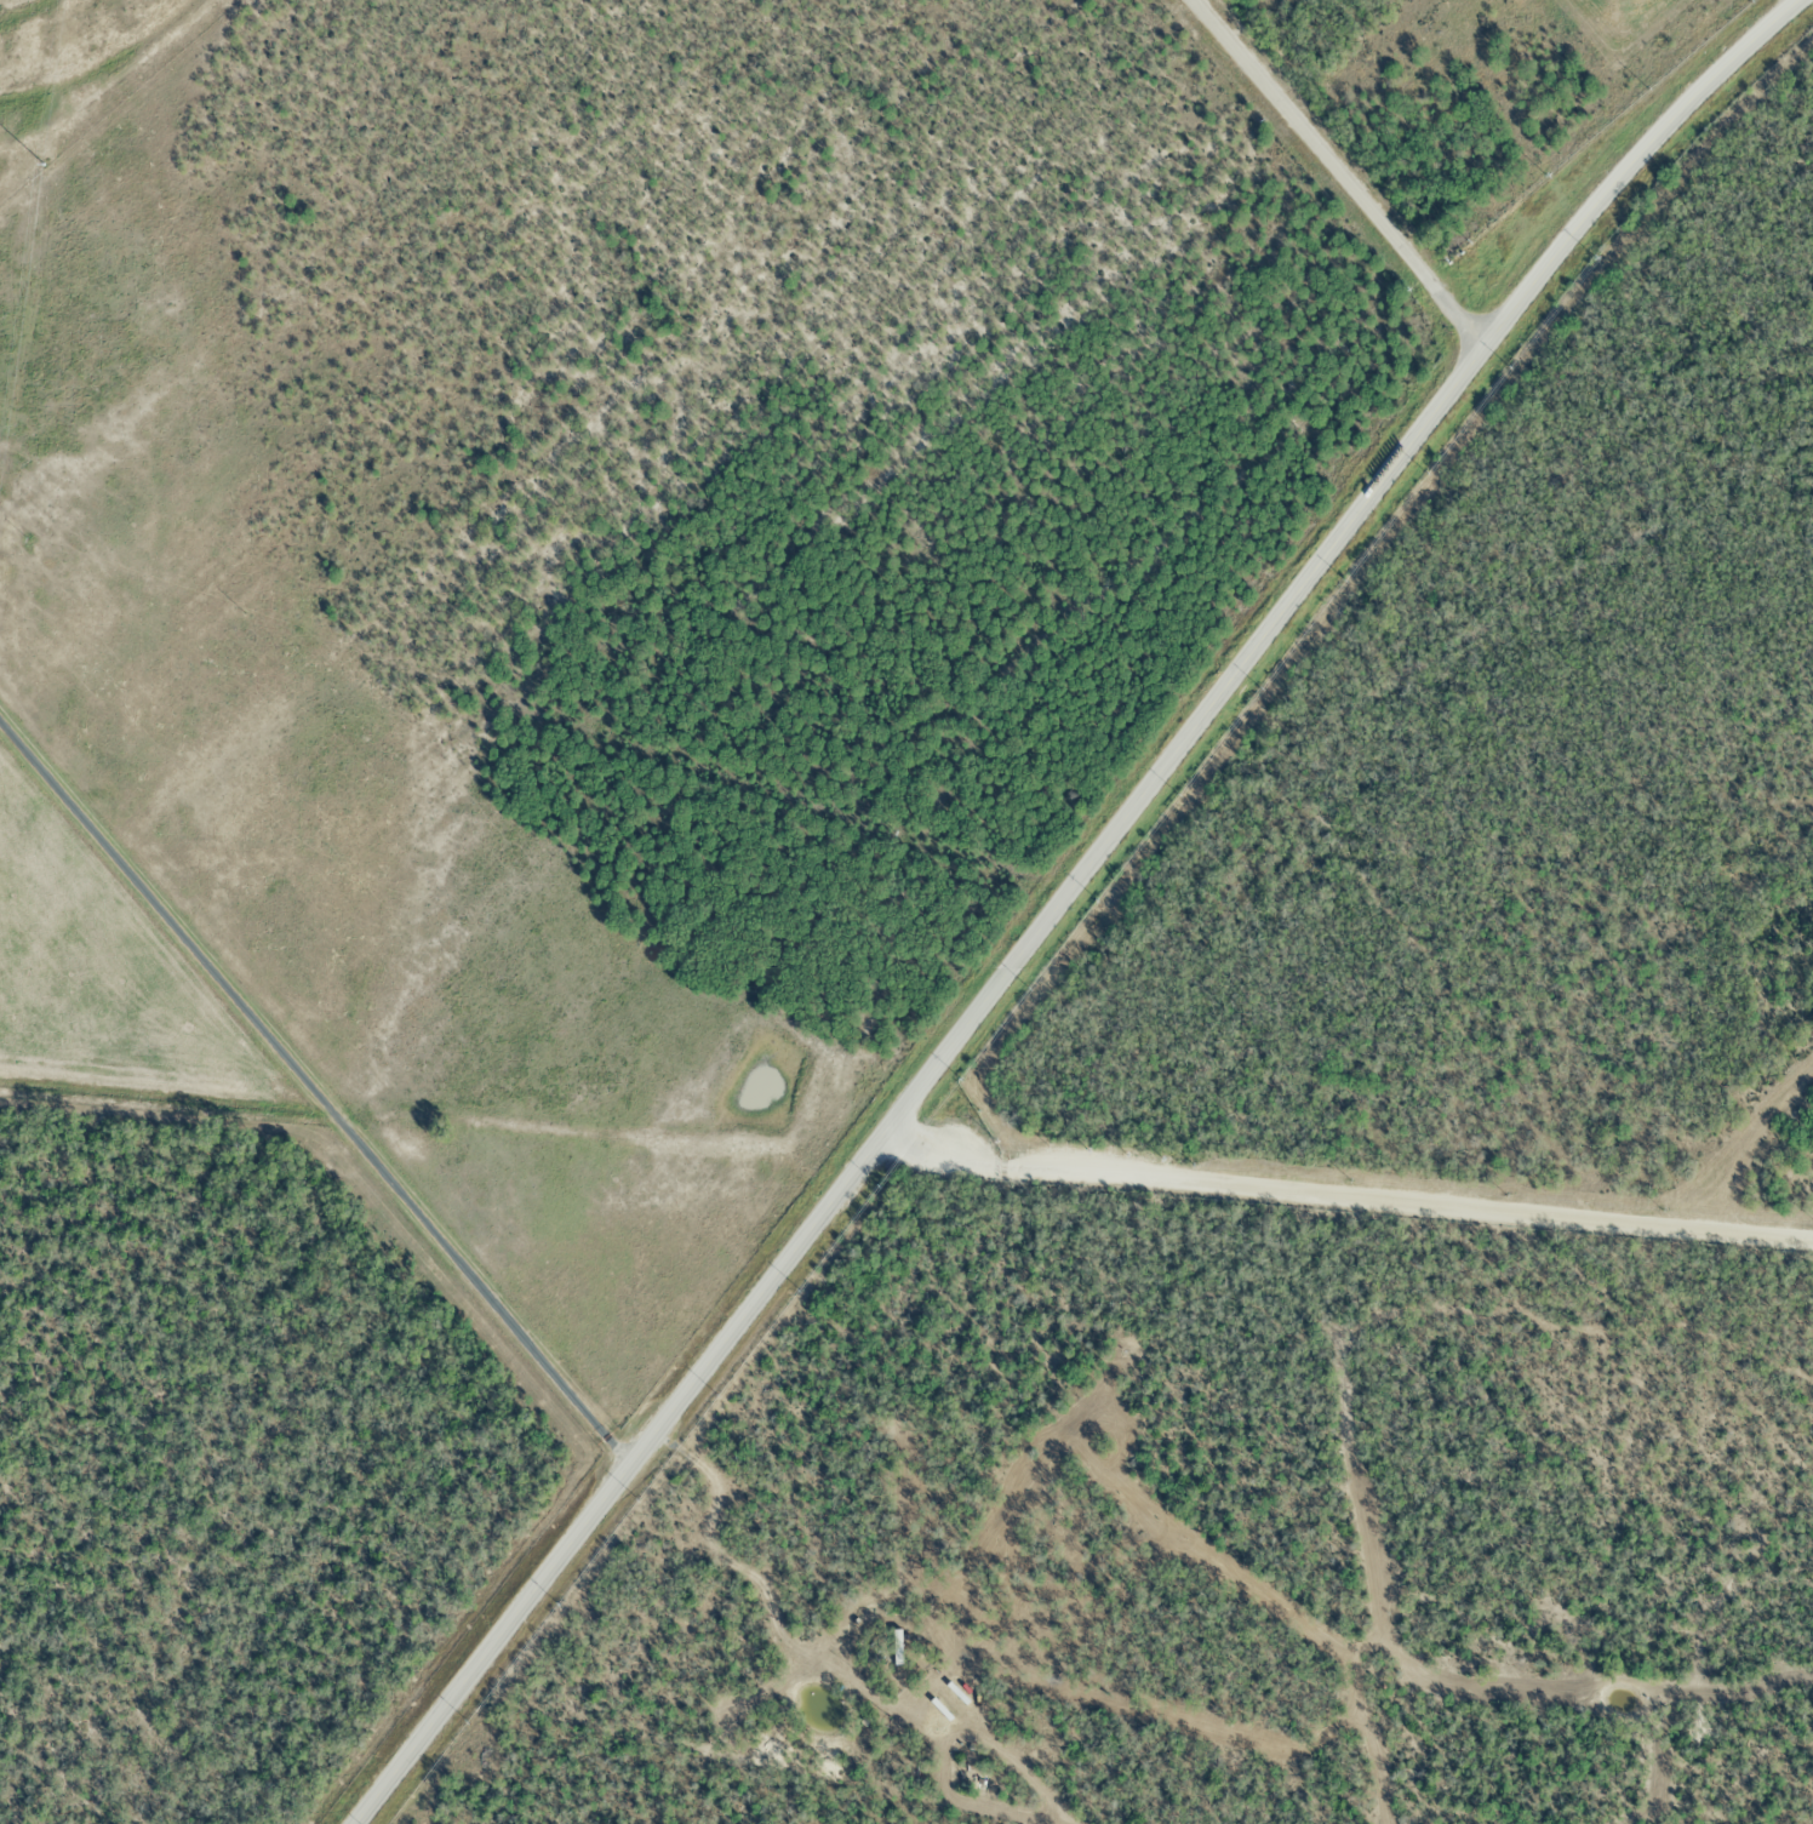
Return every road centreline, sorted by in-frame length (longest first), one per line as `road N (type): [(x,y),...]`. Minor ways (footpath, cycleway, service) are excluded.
road 1 (tertiary): [(353,1823),(1544,270),(1662,132),(1798,0)]
road 2 (residential): [(628,1463),(0,723)]
road 3 (residential): [(1476,360),(1472,315),(1402,251),(1188,0)]

